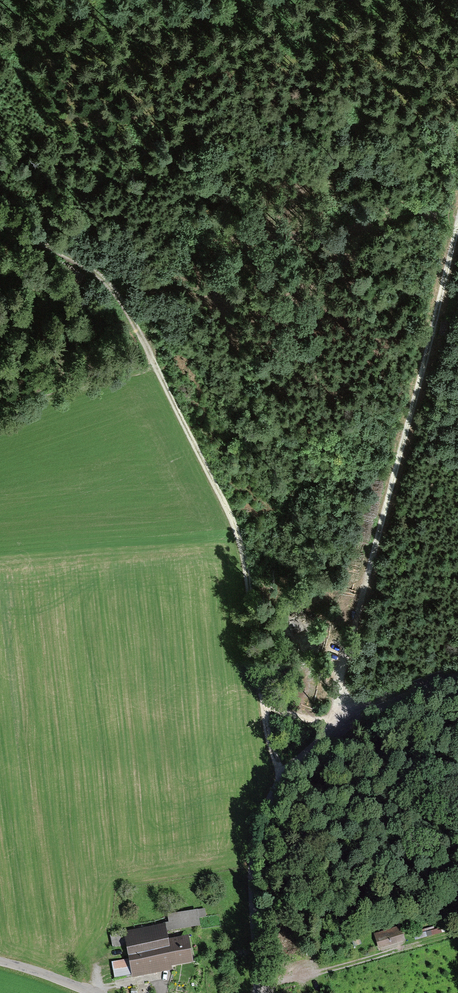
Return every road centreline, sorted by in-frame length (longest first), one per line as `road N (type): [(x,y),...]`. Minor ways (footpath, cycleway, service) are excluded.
road 1 (track): [(0,222),(80,262),(124,304),(237,531),(270,744),(286,774)]
road 2 (track): [(457,225),(346,655),(343,704),(352,718)]
road 3 (residential): [(256,992),(256,838),(286,774),(363,710),(457,673)]

